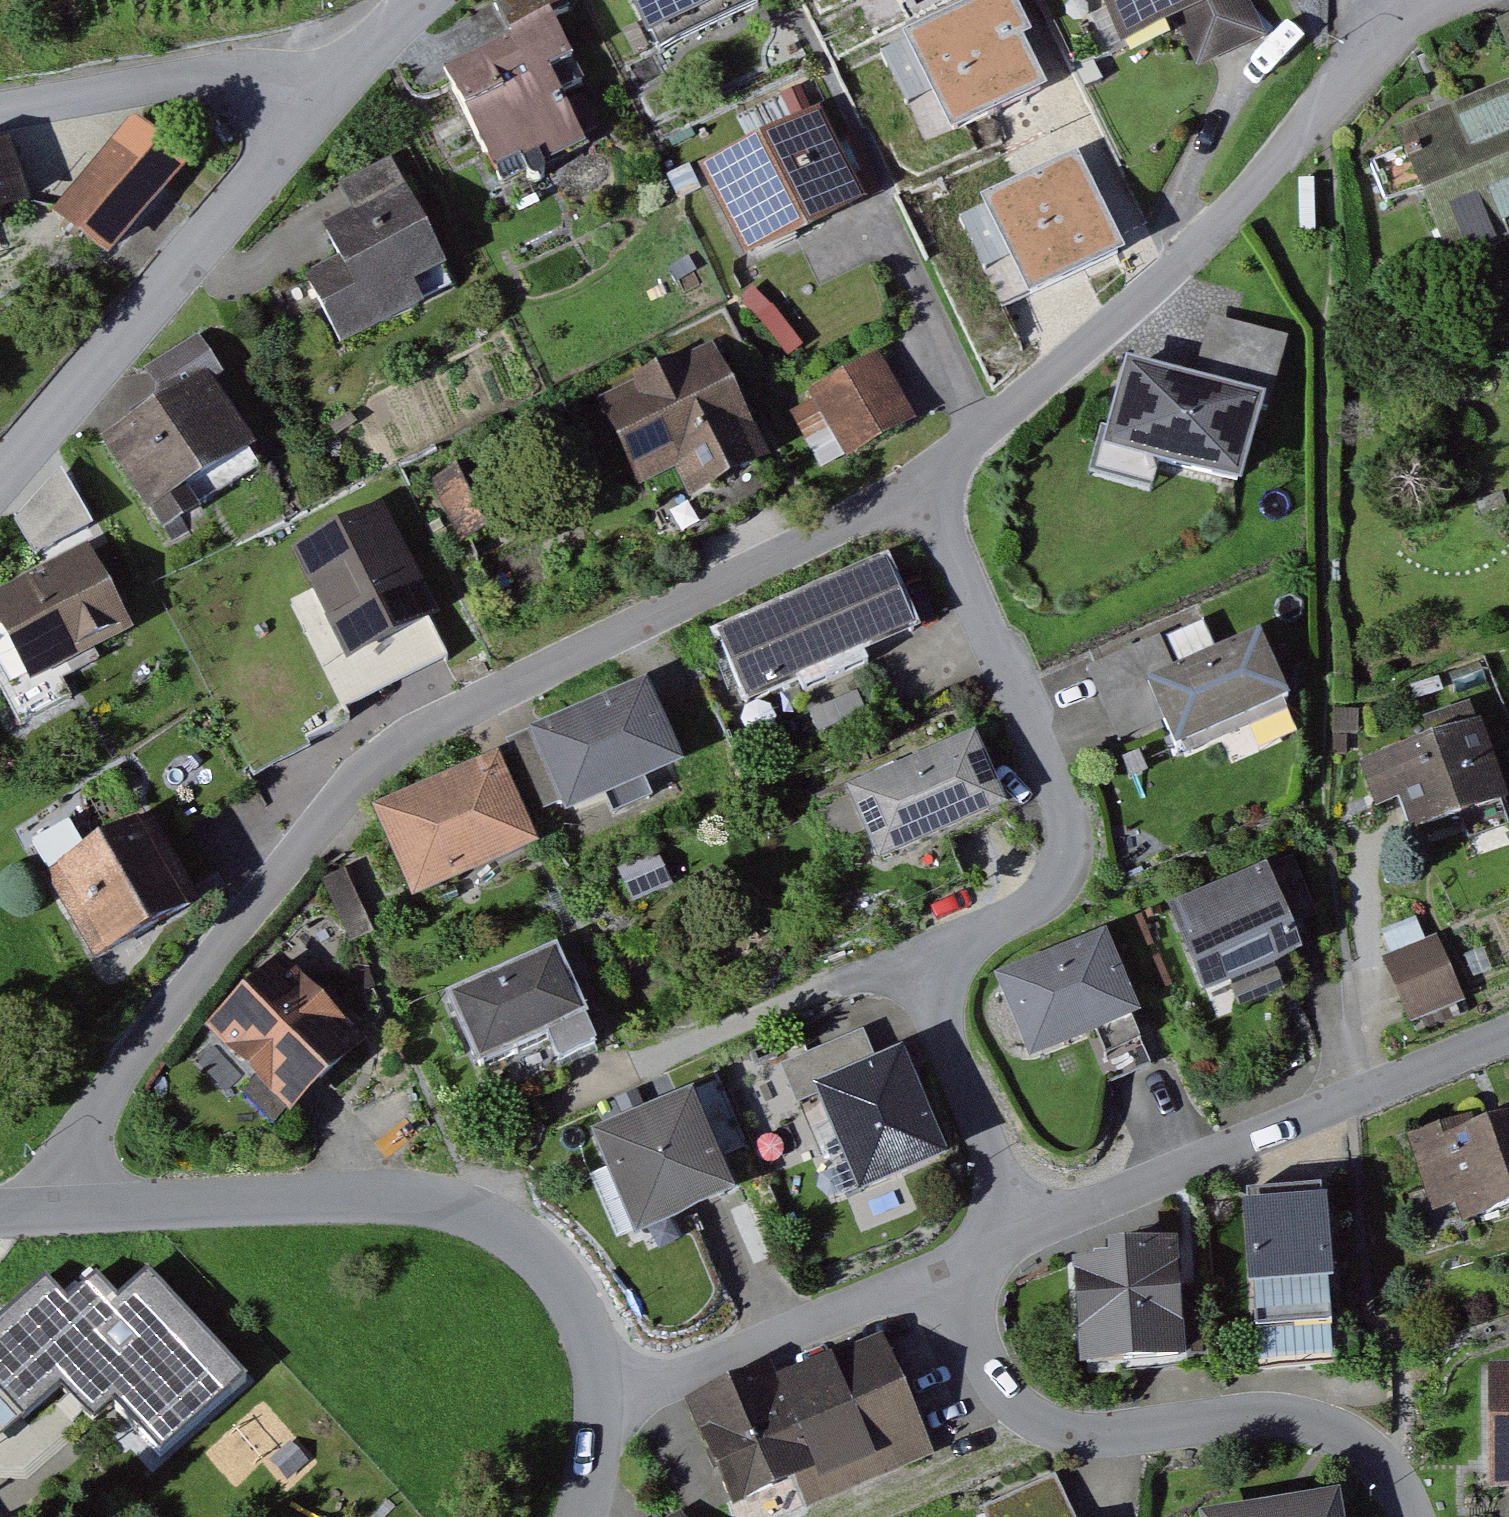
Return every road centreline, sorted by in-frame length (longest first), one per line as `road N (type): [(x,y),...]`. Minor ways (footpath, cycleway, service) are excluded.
road 1 (residential): [(21,1214),(339,808),(411,747),(932,486)]
road 2 (residential): [(1018,1235),(931,980),(1061,890),(1073,832),(932,486)]
road 3 (residential): [(932,486),(1170,286),(1338,103),(1439,10),(1462,0)]
road 4 (tertiary): [(597,1406),(576,1326),(547,1275),(503,1235),(431,1206),(311,1201),(21,1214)]
road 5 (residential): [(1413,1516),(1368,1444),(1305,1422),(1120,1438),(1047,1418),(990,1372),(946,1281)]
road 6 (residential): [(1018,1235),(1508,1036)]
road 7 (tertiary): [(0,470),(331,91)]
road 8 (residential): [(597,1406),(946,1281)]
road 9 (residential): [(331,91),(168,82),(0,116)]
road 10 (tertiary): [(331,91),(421,0)]

